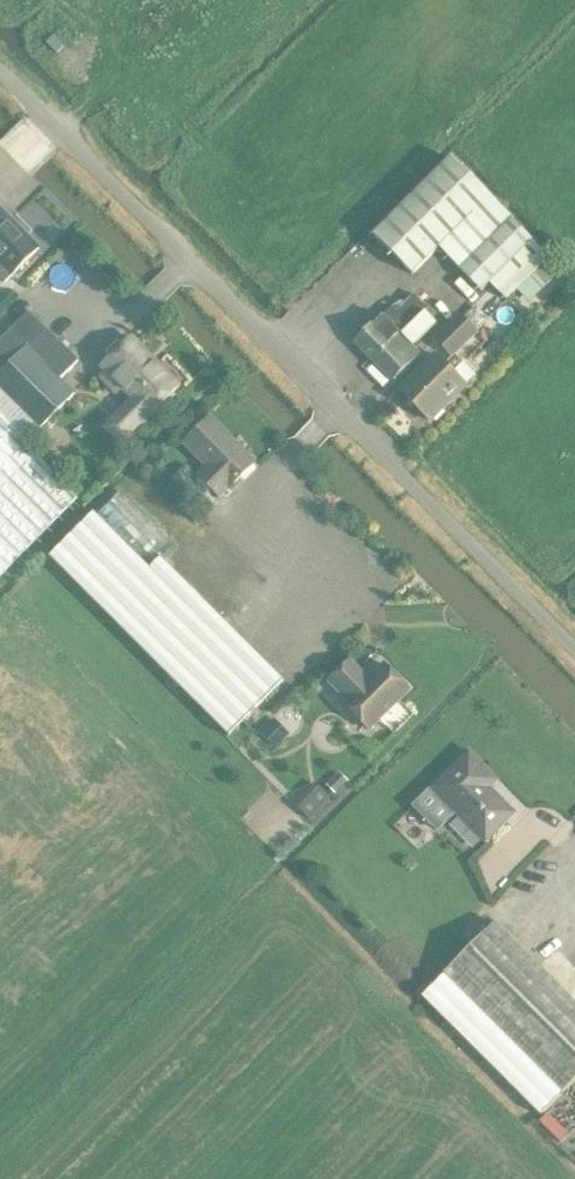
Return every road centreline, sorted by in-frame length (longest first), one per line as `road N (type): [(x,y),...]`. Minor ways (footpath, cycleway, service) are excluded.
road 1 (unclassified): [(574,650),(0,69)]

